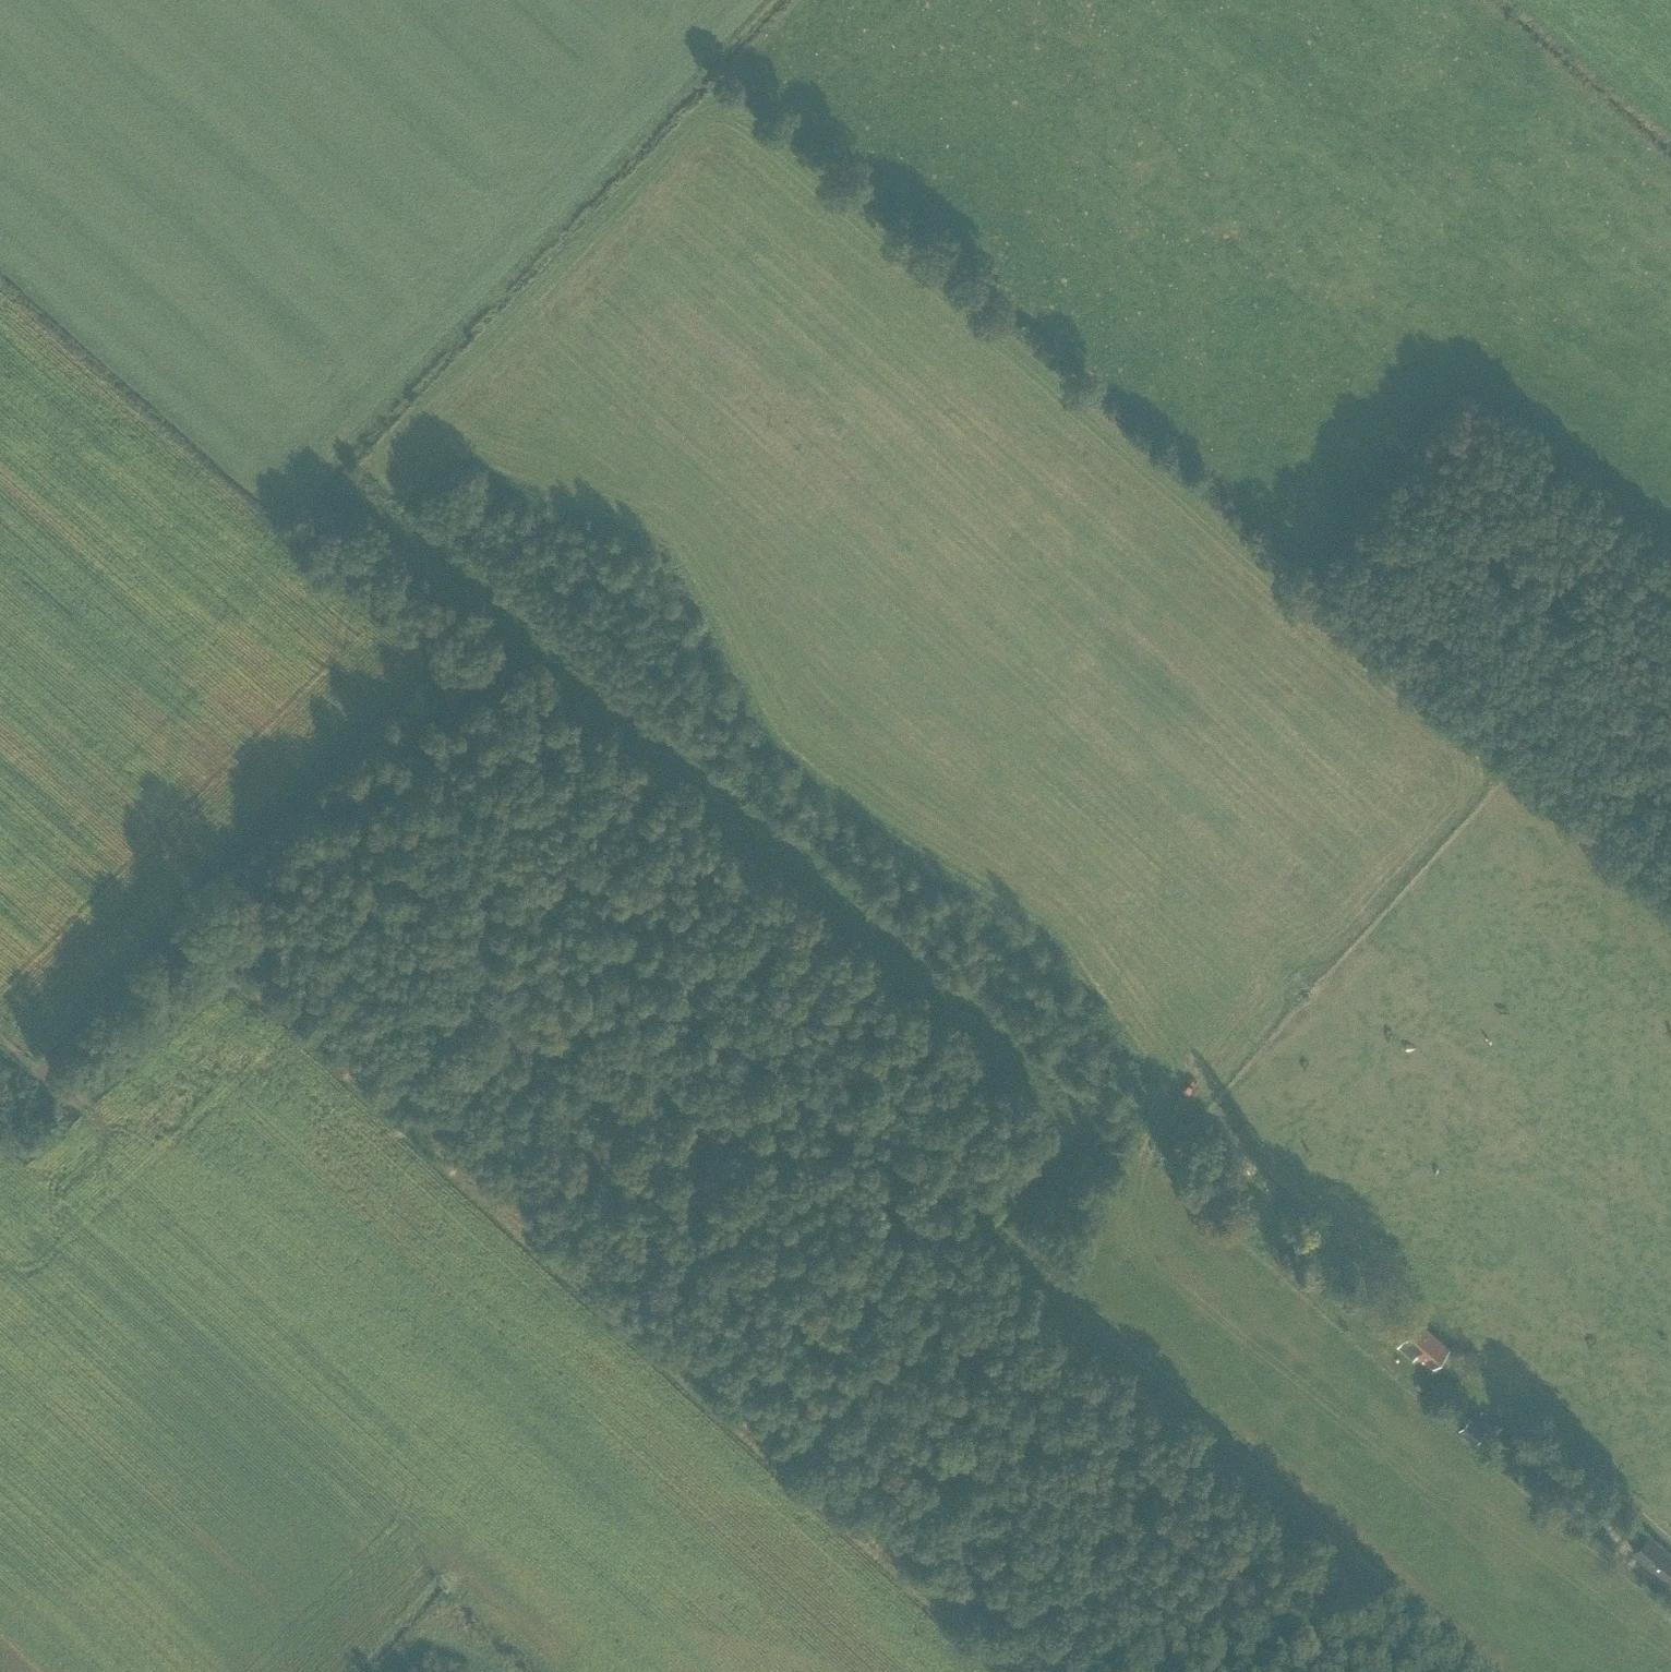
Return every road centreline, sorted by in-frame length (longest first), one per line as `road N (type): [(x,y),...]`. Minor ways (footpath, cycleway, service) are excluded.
road 1 (track): [(1474,1671),(987,1241),(989,1211),(1064,1130),(1064,1107),(355,486)]
road 2 (track): [(1670,1545),(1464,1367)]

